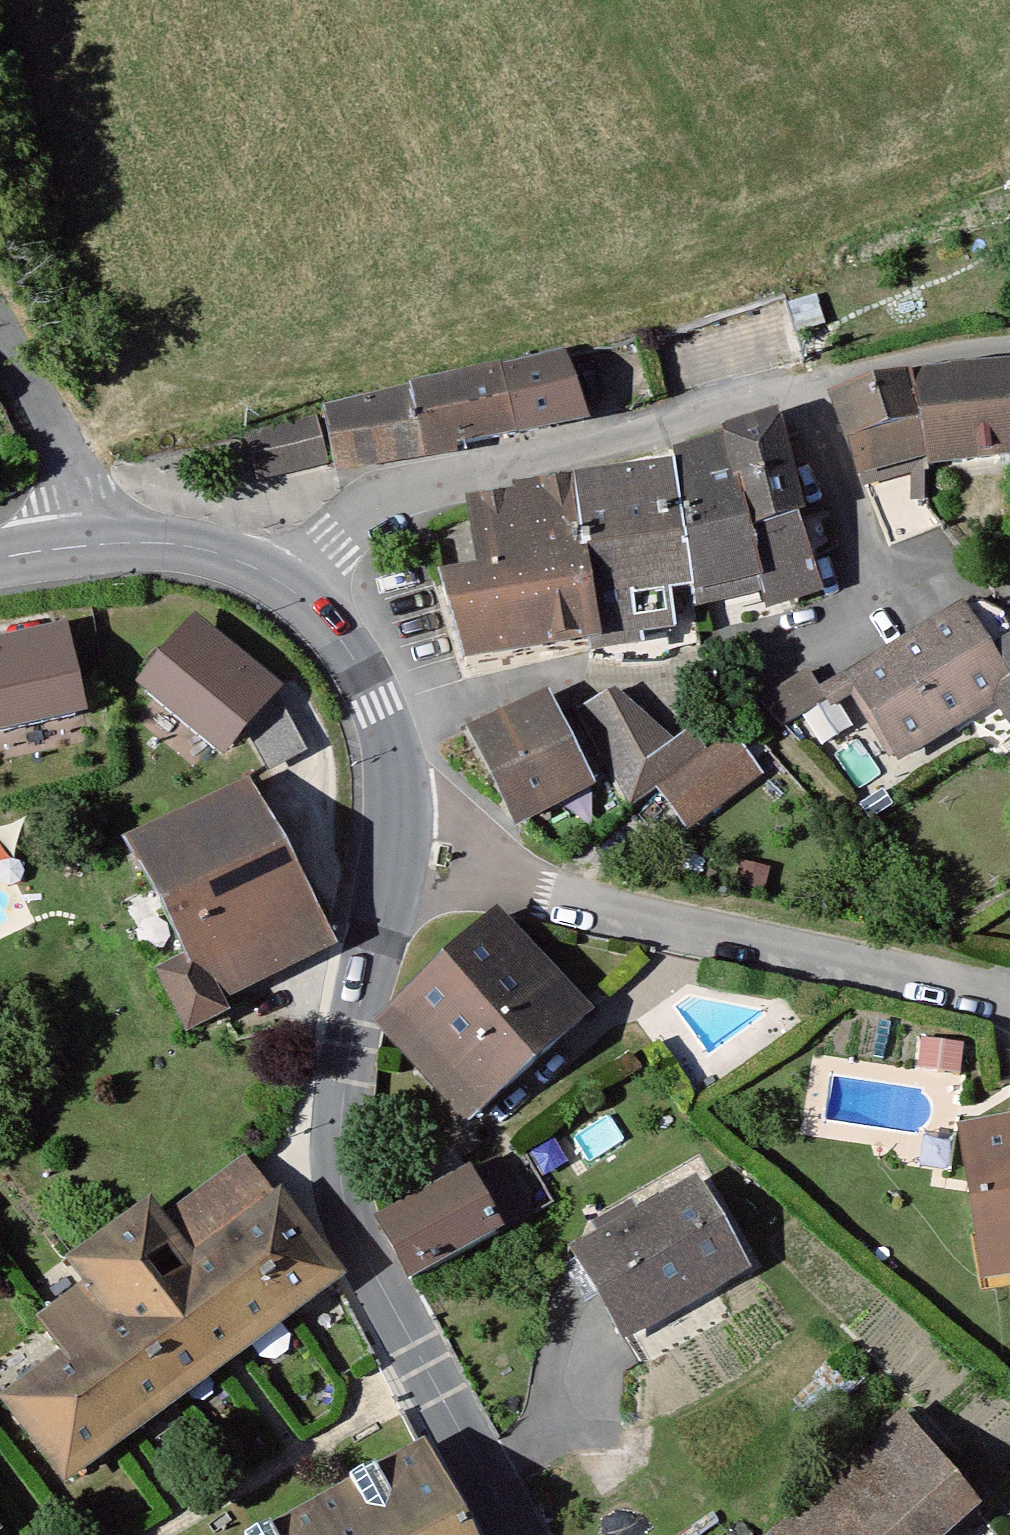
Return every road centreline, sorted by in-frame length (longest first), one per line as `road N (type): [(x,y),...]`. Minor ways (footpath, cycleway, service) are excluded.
road 1 (residential): [(386,711),(624,675),(742,647),(882,594),(801,390)]
road 2 (tertiary): [(393,855),(350,1032),(336,1124),(339,1189),(366,1261),(519,1534)]
road 3 (residential): [(393,855),(1009,1014)]
road 4 (residential): [(801,390),(401,496),(334,538),(287,584)]
road 5 (tertiary): [(0,336),(56,441),(86,547)]
road 6 (residential): [(1009,346),(801,390)]
road 7 (tertiary): [(86,547),(152,544),(220,555),(287,584)]
road 8 (tertiary): [(287,584),(330,618),(365,661),(386,711)]
road 9 (tertiary): [(386,711),(395,765),(393,855)]

